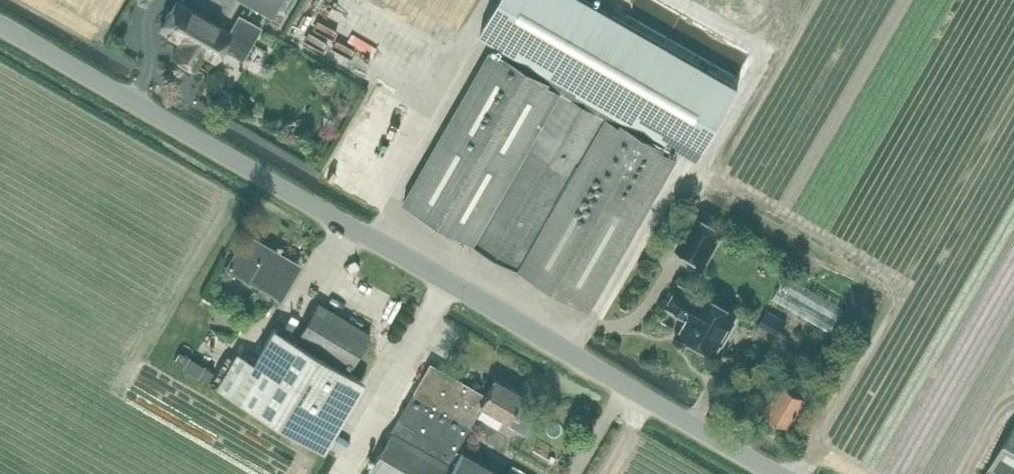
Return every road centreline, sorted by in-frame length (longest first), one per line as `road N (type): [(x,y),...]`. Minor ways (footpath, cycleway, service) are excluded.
road 1 (unclassified): [(781,473),(0,23)]

